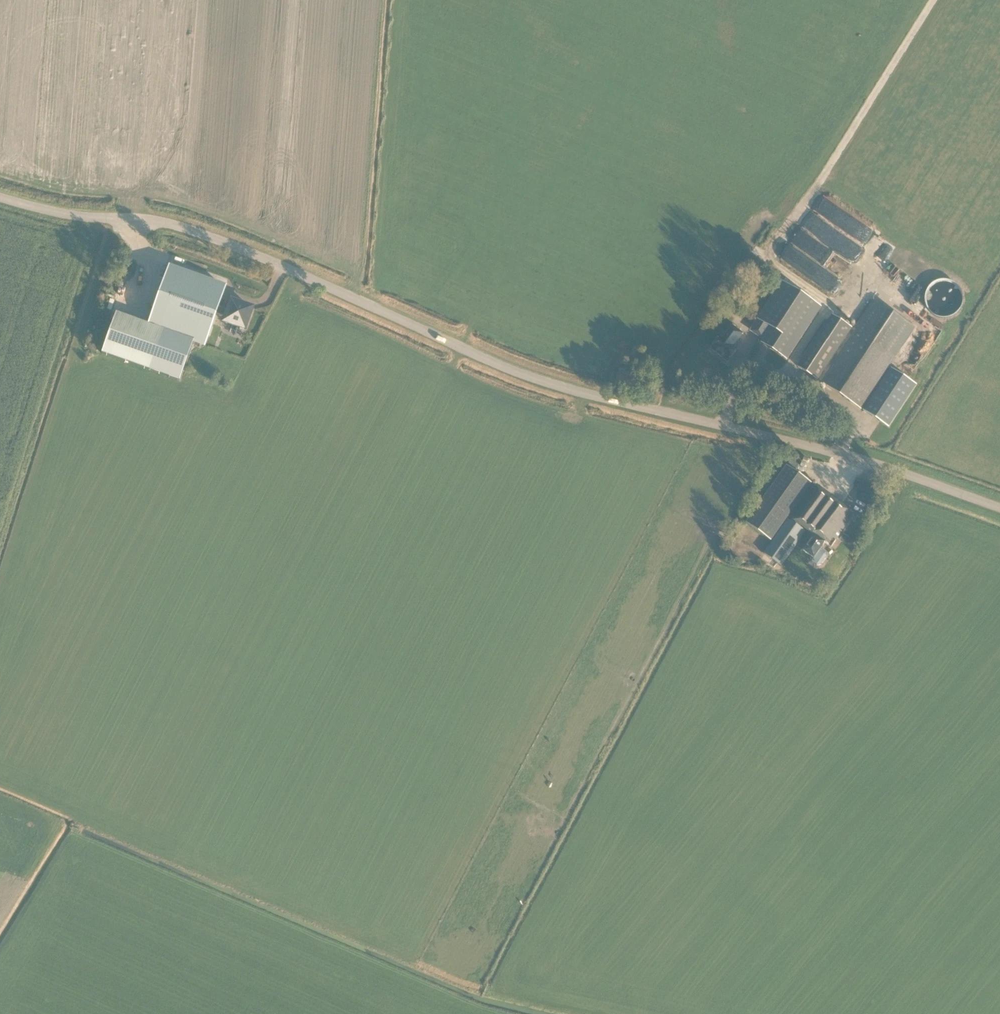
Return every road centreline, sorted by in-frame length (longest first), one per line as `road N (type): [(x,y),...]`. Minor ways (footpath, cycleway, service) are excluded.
road 1 (tertiary): [(999,507),(887,467),(524,374),(194,232),(67,218),(0,200)]

